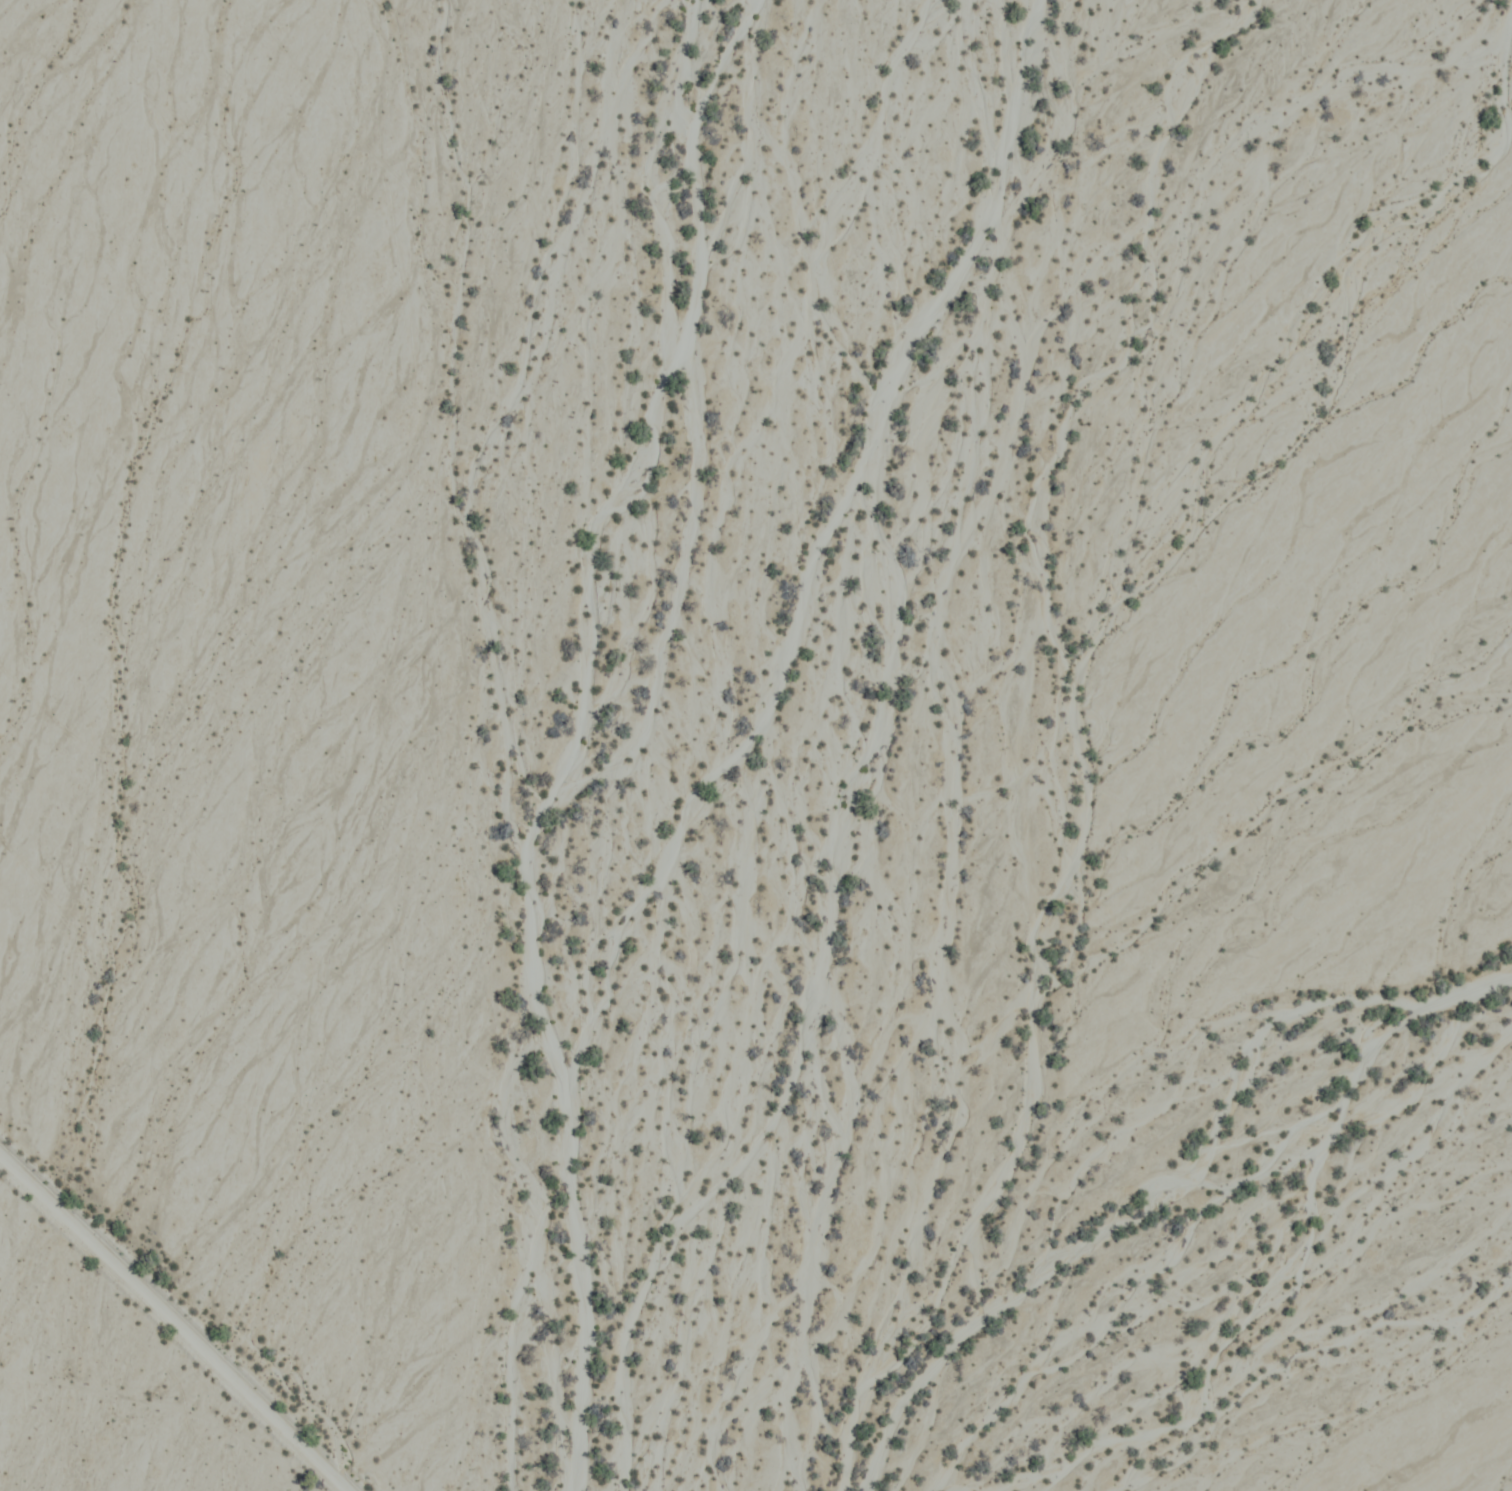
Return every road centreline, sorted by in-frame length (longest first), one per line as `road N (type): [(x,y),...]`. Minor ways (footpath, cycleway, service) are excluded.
road 1 (residential): [(316,1490),(0,1174)]

